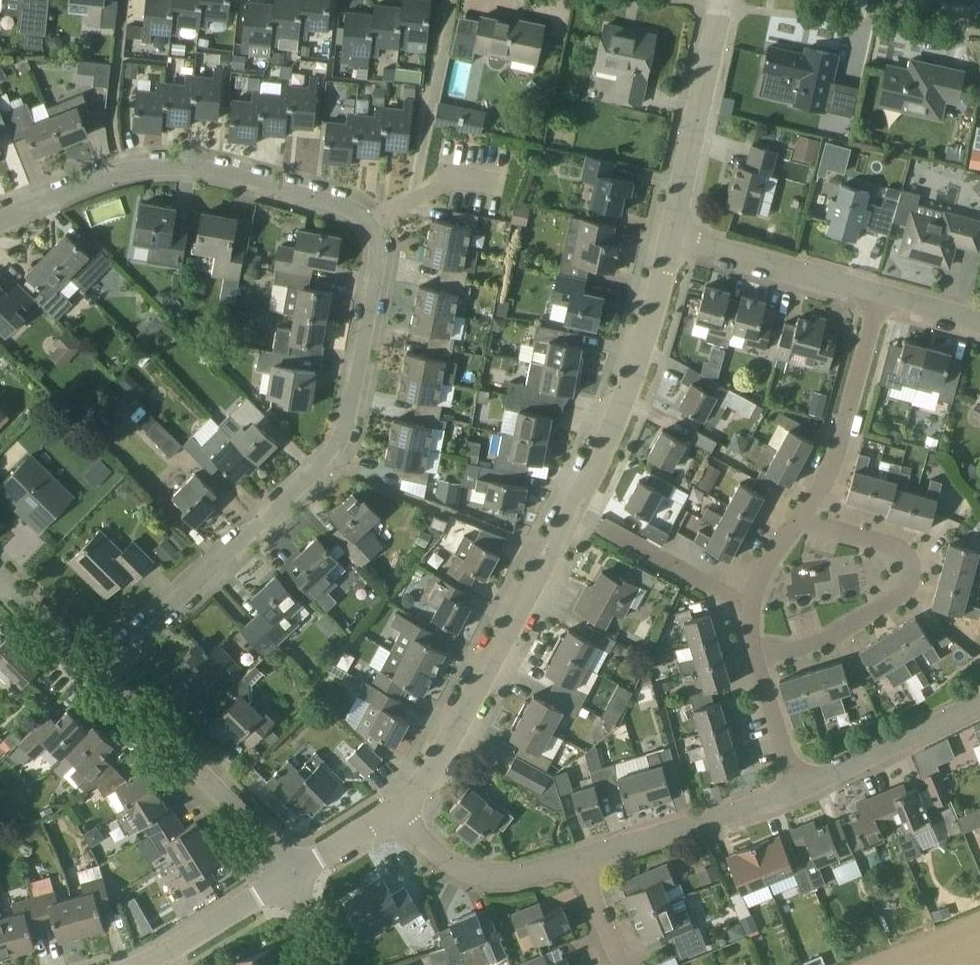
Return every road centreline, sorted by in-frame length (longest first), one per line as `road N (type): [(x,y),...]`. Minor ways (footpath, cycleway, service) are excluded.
road 1 (residential): [(99,671),(333,449),(353,395),(377,243),(364,219),(343,205),(185,168),(119,174),(0,219)]
road 2 (residential): [(397,809),(427,780),(574,507)]
road 3 (residential): [(757,657),(812,645),(857,624),(901,596),(913,576),(901,548),(801,517)]
road 4 (residential): [(574,507),(651,333),(670,235)]
road 5 (residential): [(290,874),(276,847),(99,671)]
road 6 (residential): [(801,517),(837,455),(880,291)]
road 7 (residential): [(670,235),(722,0)]
road 8 (residential): [(577,863),(797,789)]
road 9 (residential): [(880,291),(670,235)]
road 10 (residential): [(577,863),(481,877),(442,860),(397,809)]
road 11 (residential): [(797,789),(979,701)]
road 12 (residential): [(750,603),(574,507)]
road 13 (residential): [(141,964),(290,874)]
road 14 (residential): [(99,671),(0,574)]
road 15 (residential): [(797,789),(757,657)]
road 16 (residential): [(290,874),(397,809)]

